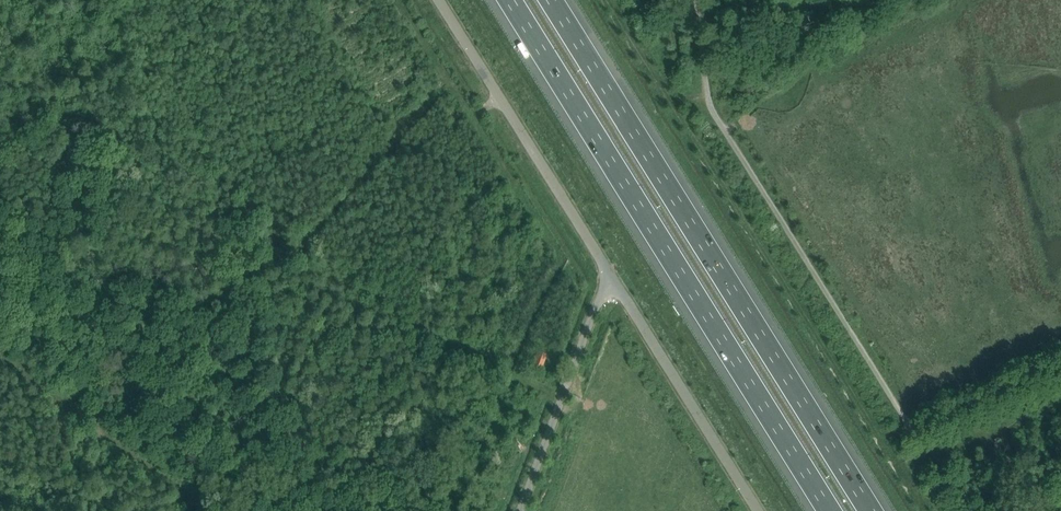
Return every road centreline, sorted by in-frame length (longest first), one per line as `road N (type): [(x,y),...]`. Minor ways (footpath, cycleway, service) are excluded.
road 1 (track): [(1060,373),(923,428),(708,96),(696,0)]
road 2 (motorway): [(872,510),(552,0)]
road 3 (motorway): [(511,0),(830,510)]
road 4 (unclassified): [(611,279),(438,0)]
road 5 (unclassified): [(757,510),(611,279)]
road 6 (unclassified): [(520,510),(611,279)]

